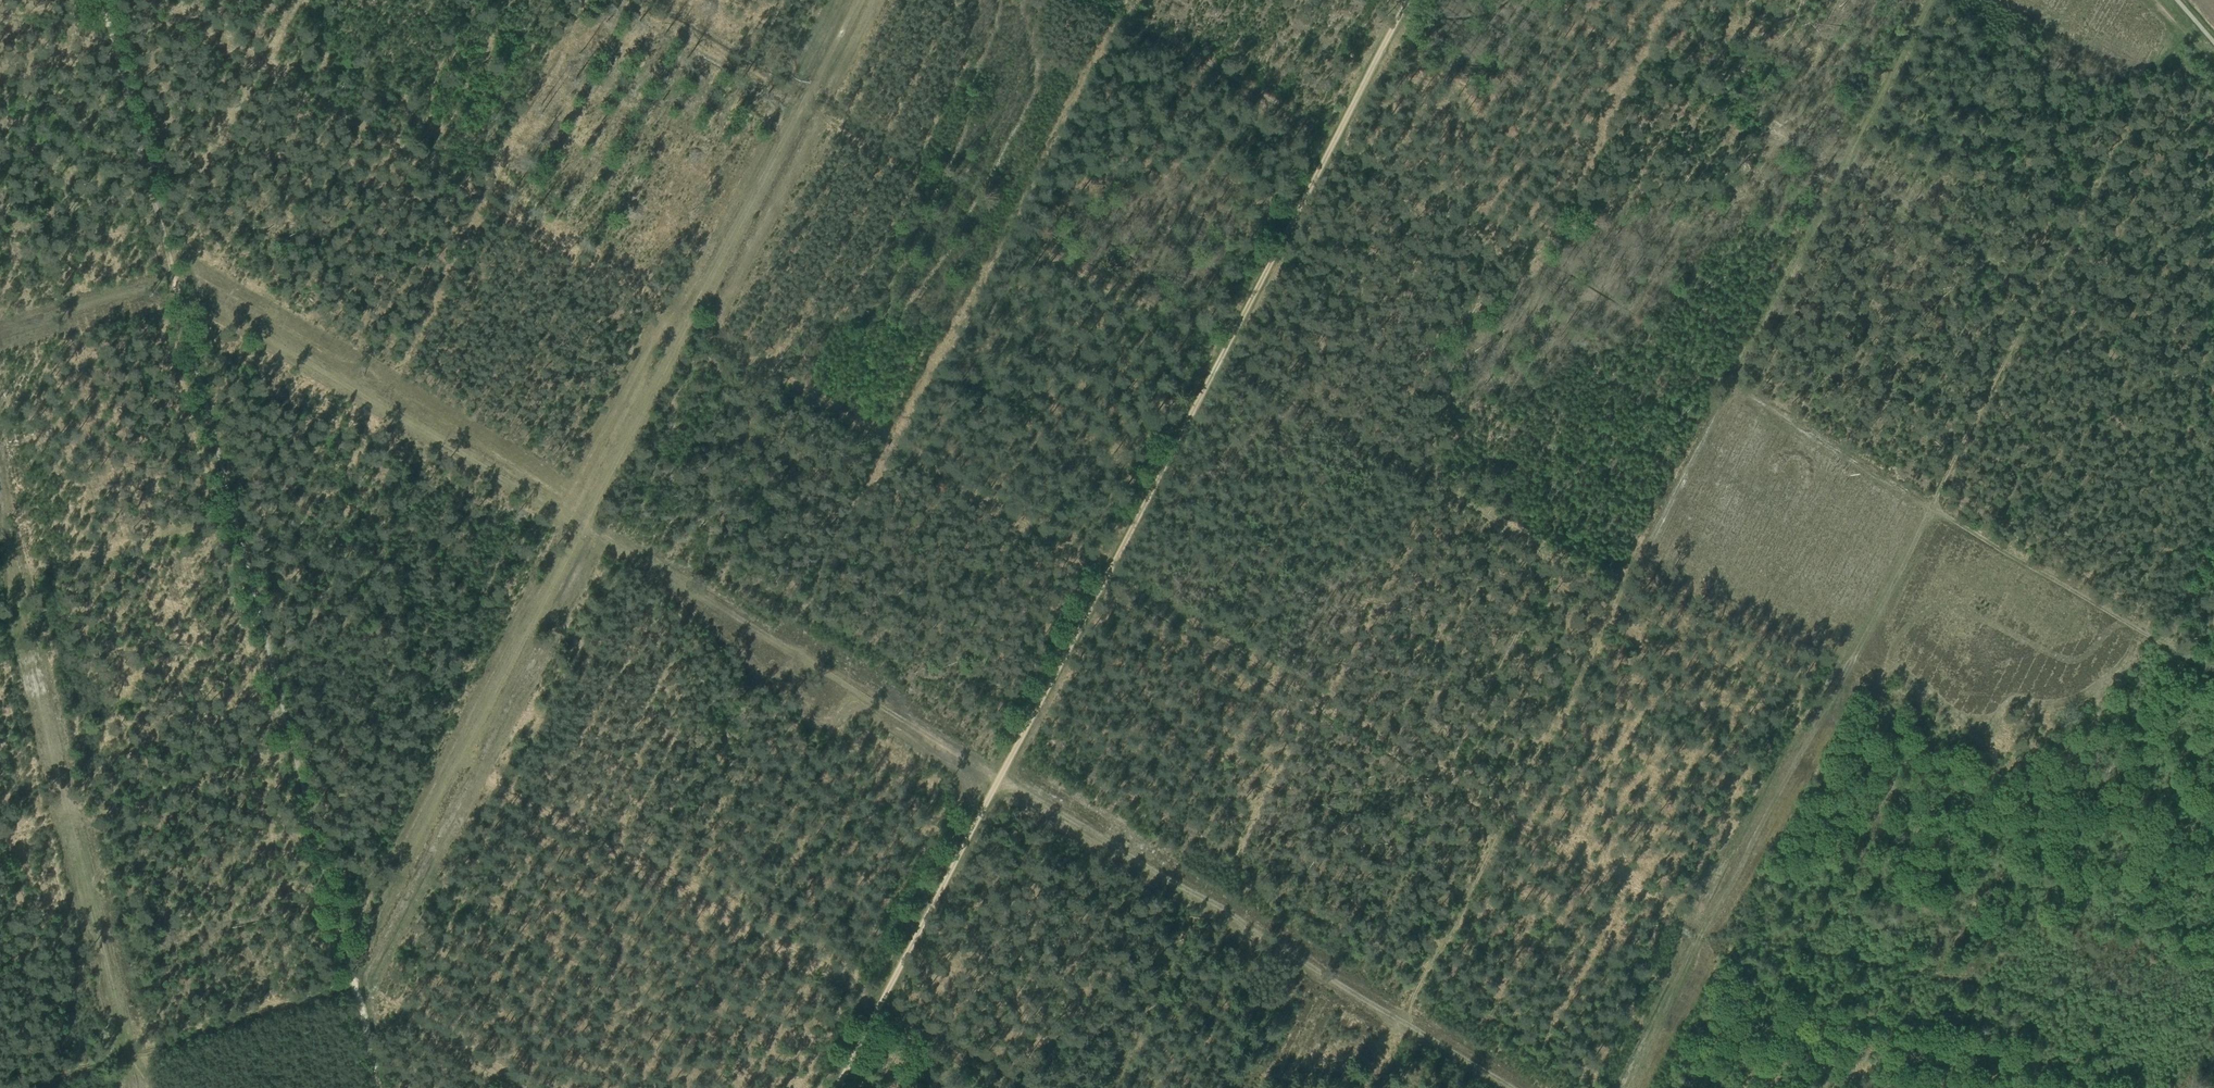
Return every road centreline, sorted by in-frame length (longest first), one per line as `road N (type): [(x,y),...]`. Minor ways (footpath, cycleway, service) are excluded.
road 1 (track): [(348,964),(105,0)]
road 2 (track): [(882,1005),(1331,143)]
road 3 (track): [(1331,143),(1406,0)]
road 4 (track): [(380,1087),(348,964)]

